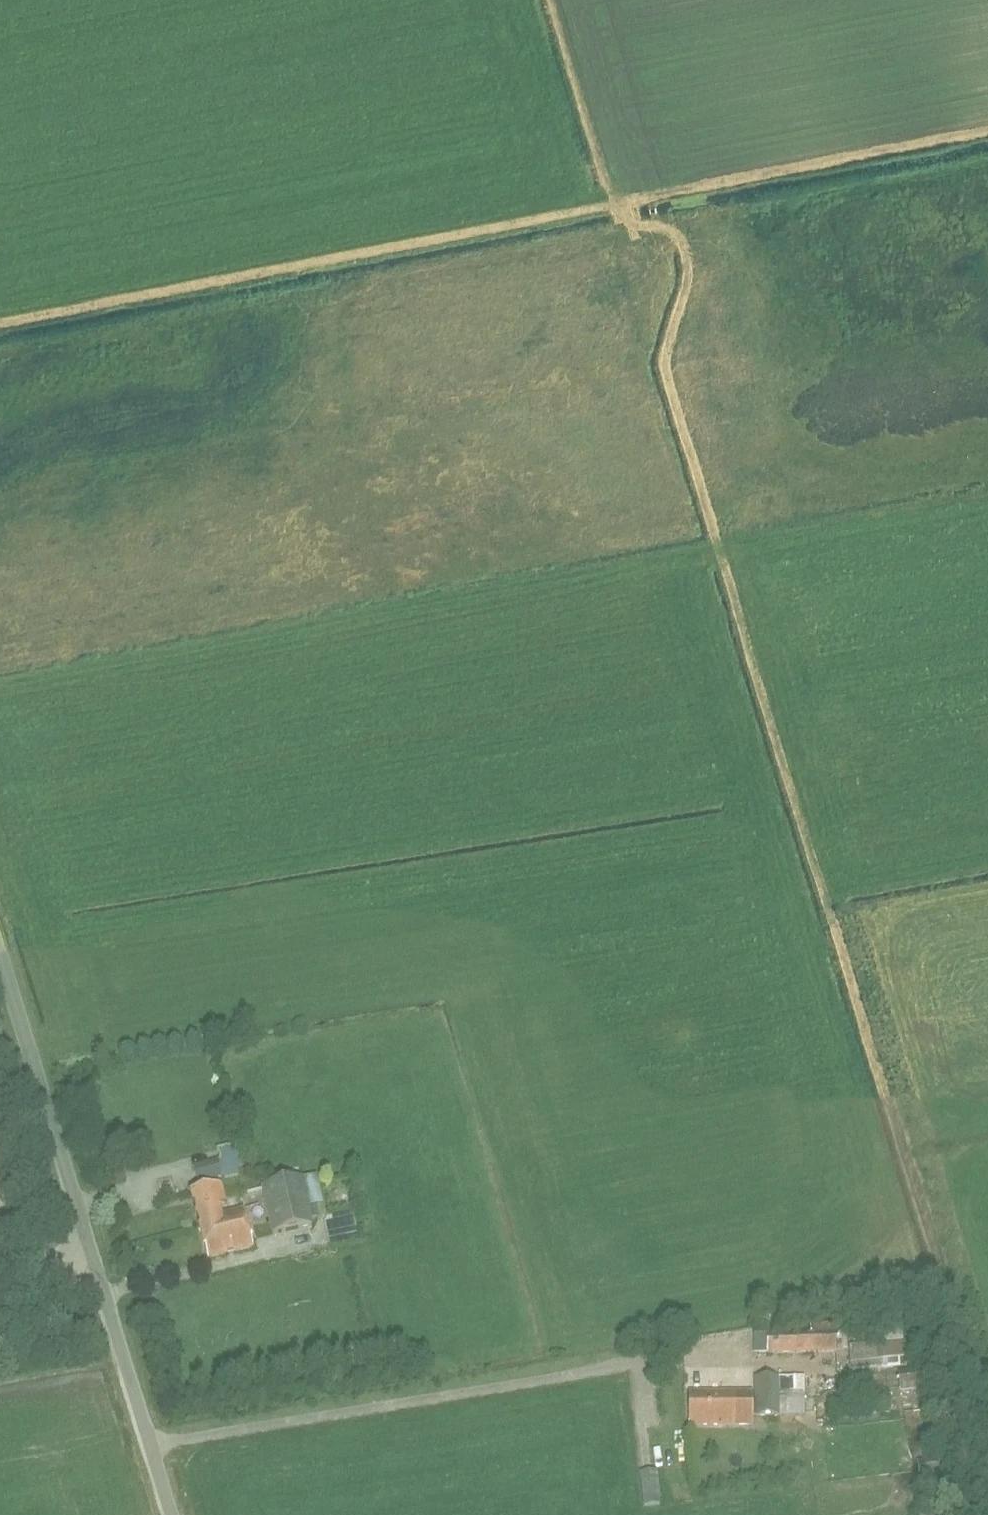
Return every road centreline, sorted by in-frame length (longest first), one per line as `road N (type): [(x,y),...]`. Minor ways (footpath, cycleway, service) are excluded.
road 1 (unclassified): [(96,1255),(0,941)]
road 2 (unclassified): [(175,1514),(96,1255)]

